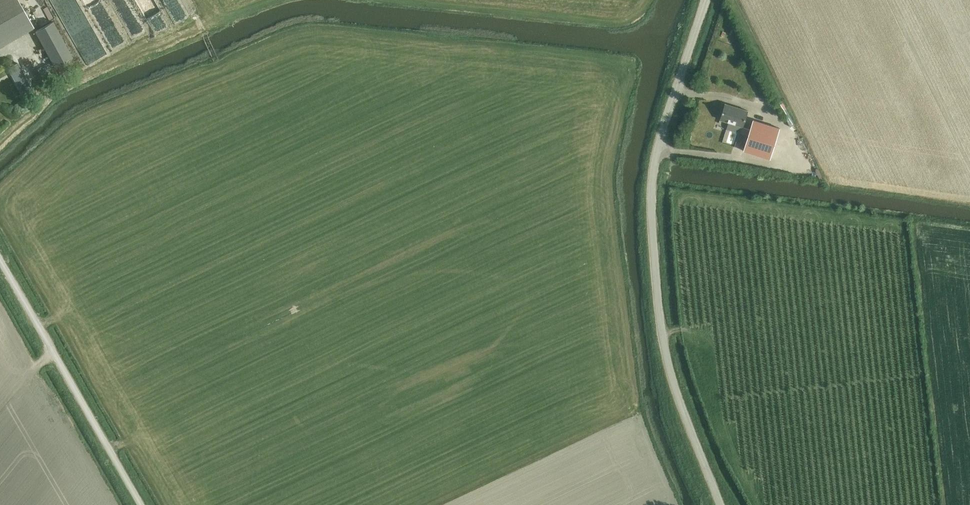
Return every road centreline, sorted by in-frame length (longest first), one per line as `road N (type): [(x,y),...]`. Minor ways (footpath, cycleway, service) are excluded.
road 1 (unclassified): [(721,504),(668,366),(651,221),(653,167),(705,0)]
road 2 (unclassified): [(142,504),(0,259)]

